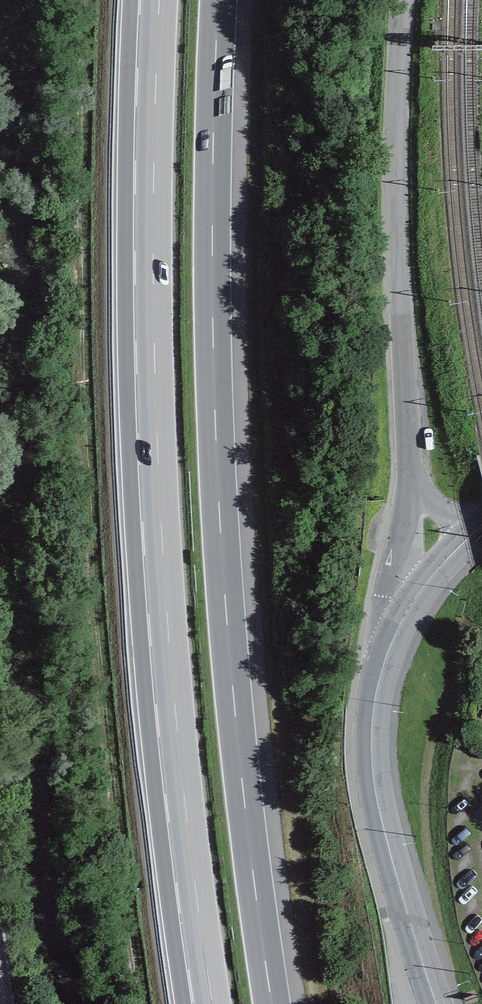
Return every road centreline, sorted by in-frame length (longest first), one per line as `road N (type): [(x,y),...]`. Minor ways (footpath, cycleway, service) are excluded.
road 1 (motorway): [(273,1003),(233,684),(213,368),(219,0)]
road 2 (motorway): [(158,0),(157,463),(184,809),(211,1003)]
road 3 (primary): [(438,1003),(378,802),(372,715),(409,608),(481,524)]

